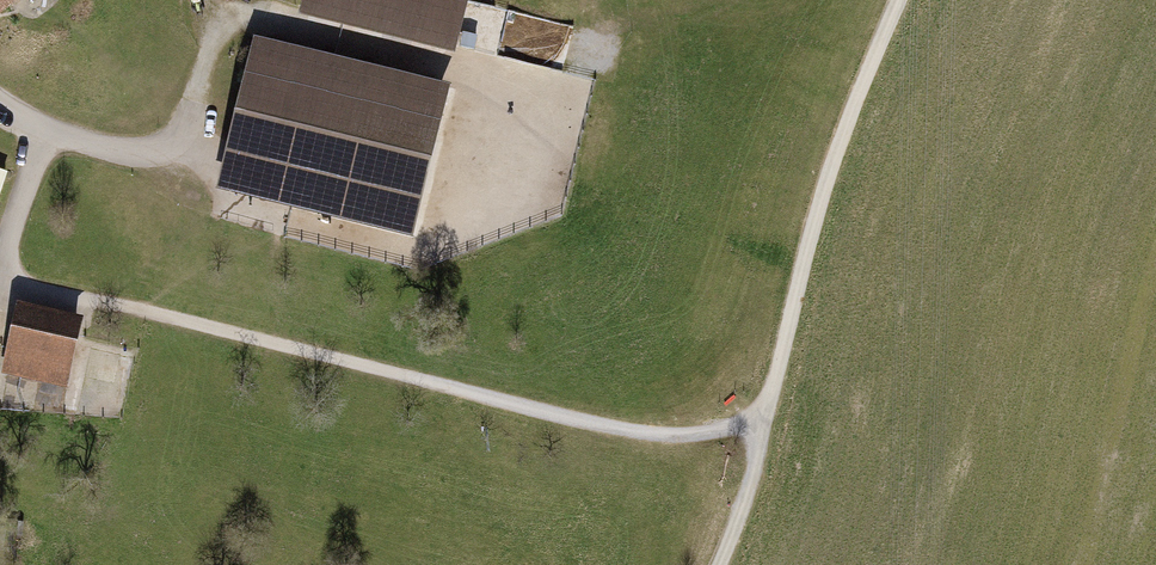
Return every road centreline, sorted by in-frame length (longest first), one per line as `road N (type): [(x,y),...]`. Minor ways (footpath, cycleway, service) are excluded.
road 1 (track): [(768,423),(697,435),(608,428),(9,282)]
road 2 (track): [(903,0),(827,181),(768,423)]
road 3 (residential): [(0,106),(49,144),(125,159),(173,150),(195,122),(222,21)]
road 4 (track): [(768,423),(716,564)]

